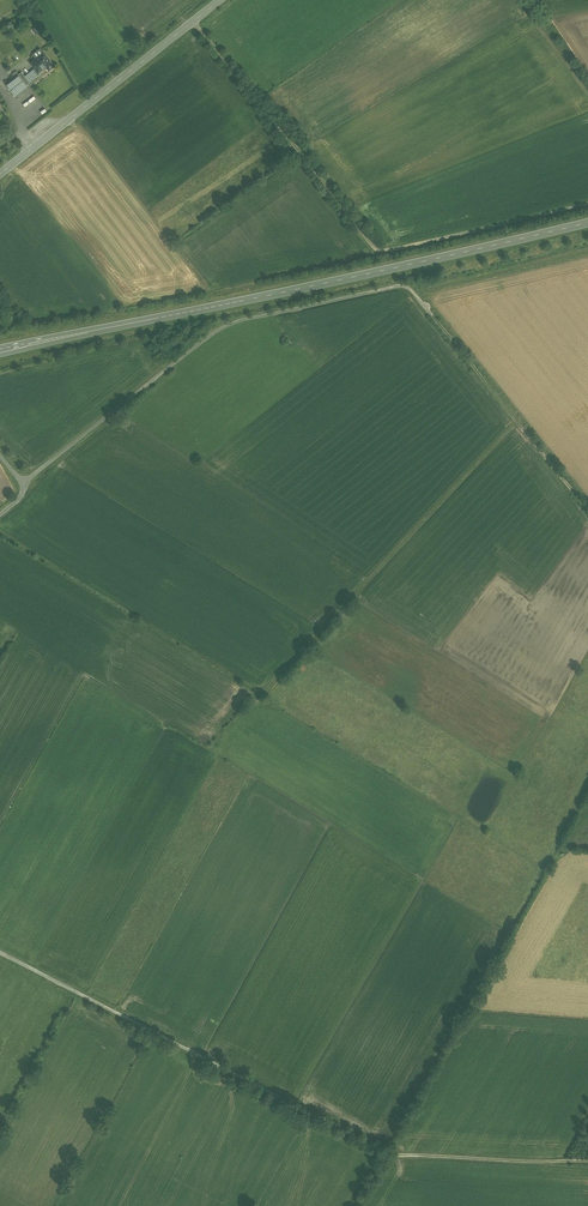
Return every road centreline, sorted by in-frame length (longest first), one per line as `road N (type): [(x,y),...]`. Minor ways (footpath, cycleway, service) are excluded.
road 1 (primary): [(114,327),(587,223)]
road 2 (track): [(22,482),(231,325),(407,287)]
road 3 (unclassified): [(0,953),(302,1116)]
road 4 (track): [(190,24),(382,253)]
road 5 (track): [(587,1164),(392,1156),(302,1116)]
road 6 (track): [(587,511),(407,287)]
road 7 (tertiary): [(221,0),(30,150)]

